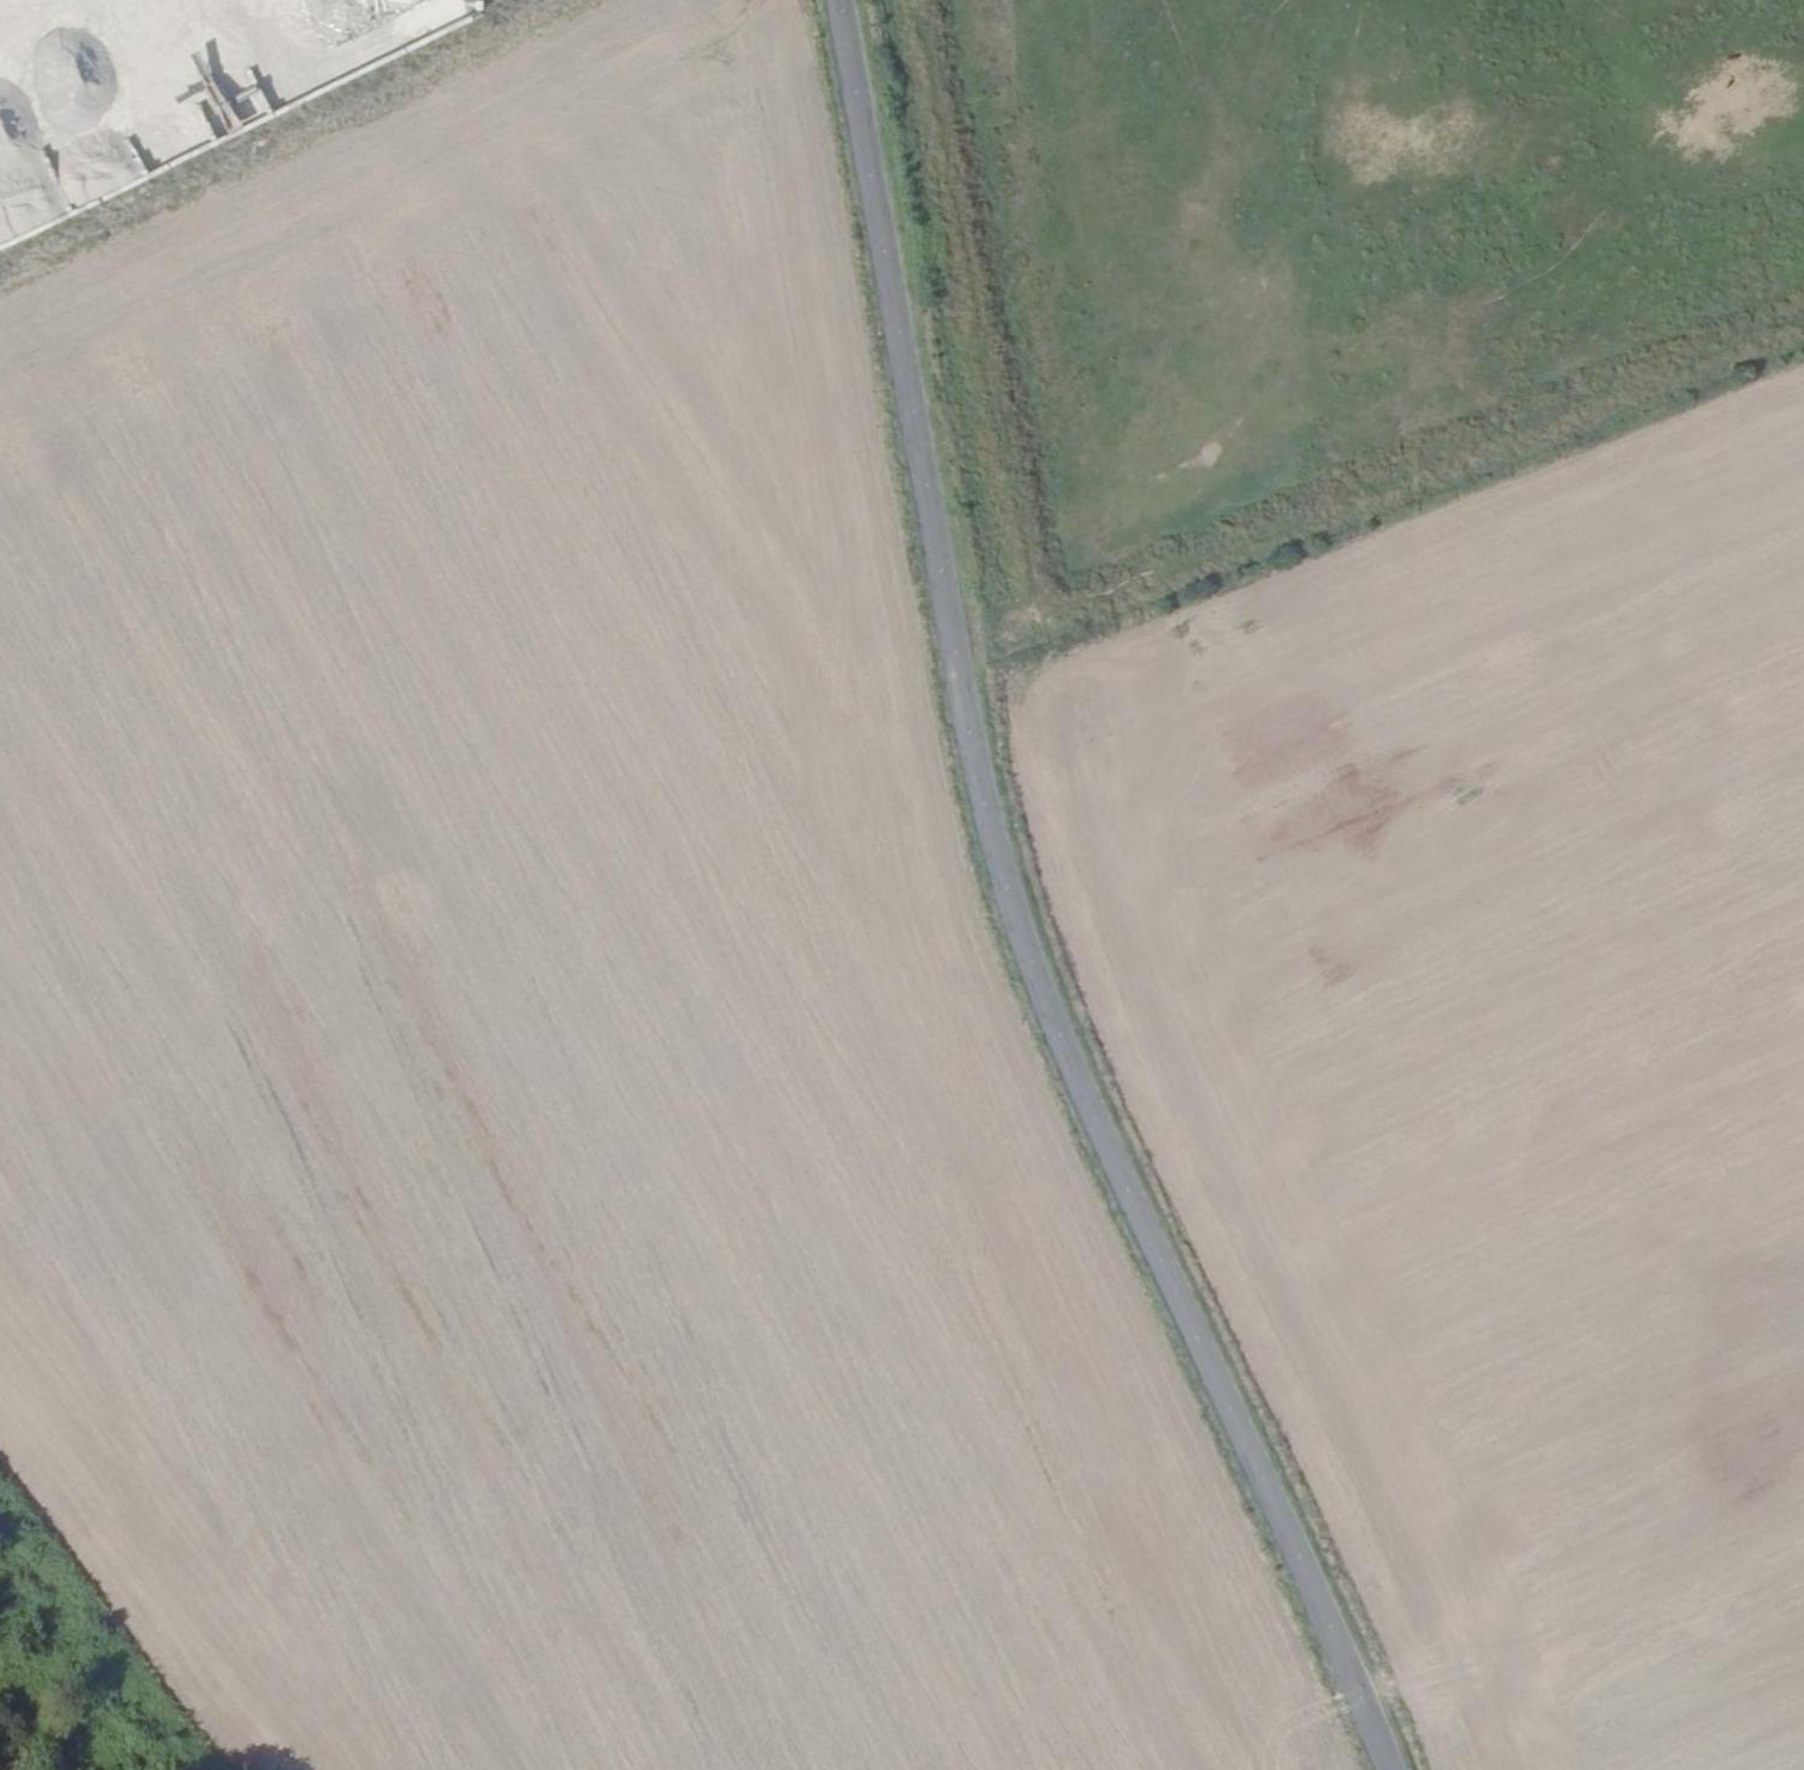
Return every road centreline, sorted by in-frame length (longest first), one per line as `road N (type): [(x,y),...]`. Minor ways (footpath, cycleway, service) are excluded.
road 1 (tertiary): [(848,0),(984,803),(1022,937),(1305,1560),(1390,1769)]

